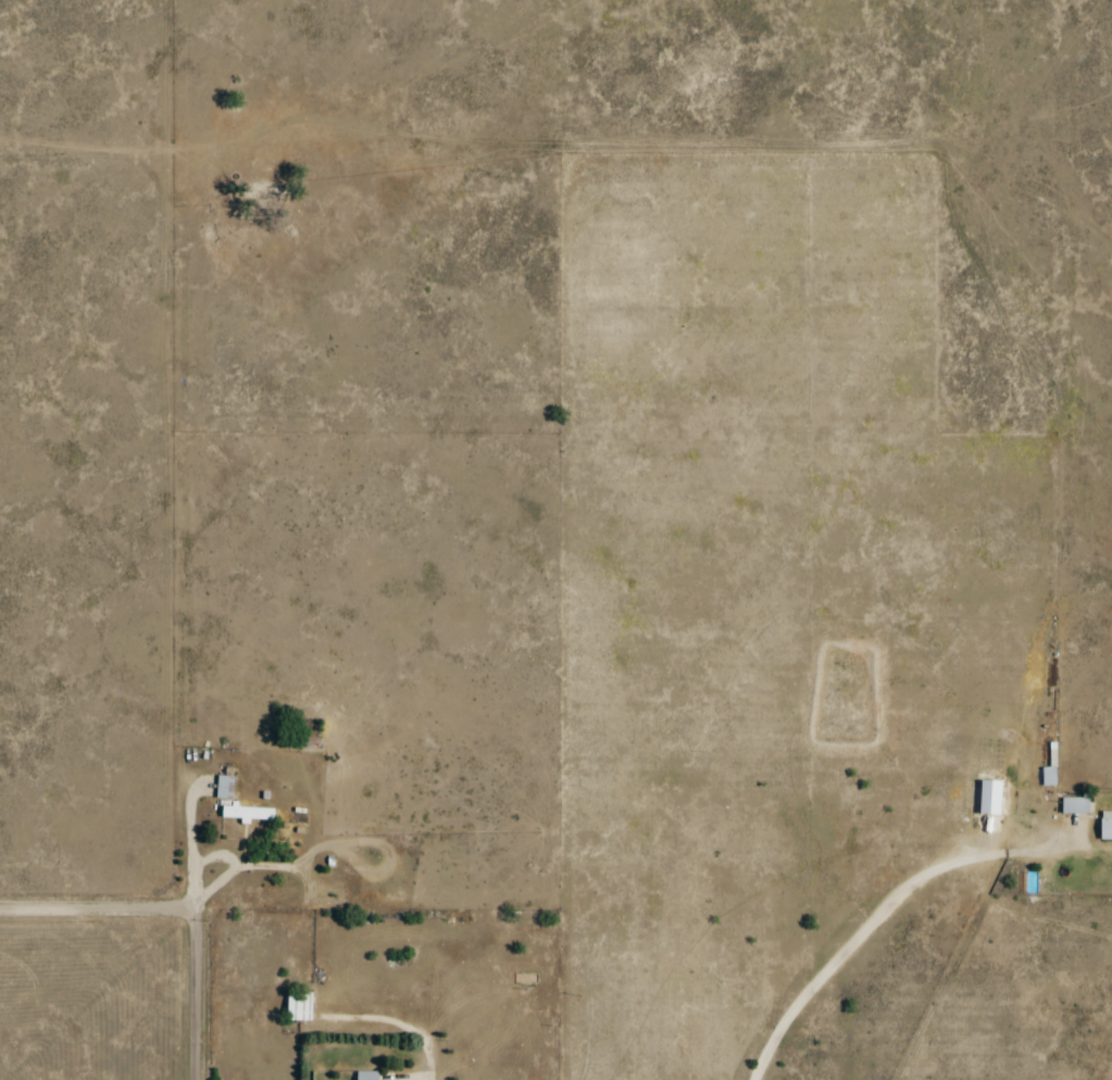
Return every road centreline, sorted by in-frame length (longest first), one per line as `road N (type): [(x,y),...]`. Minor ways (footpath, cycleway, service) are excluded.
road 1 (residential): [(198,1079),(192,839)]
road 2 (residential): [(198,912),(0,912)]
road 3 (residential): [(436,1079),(436,934)]

